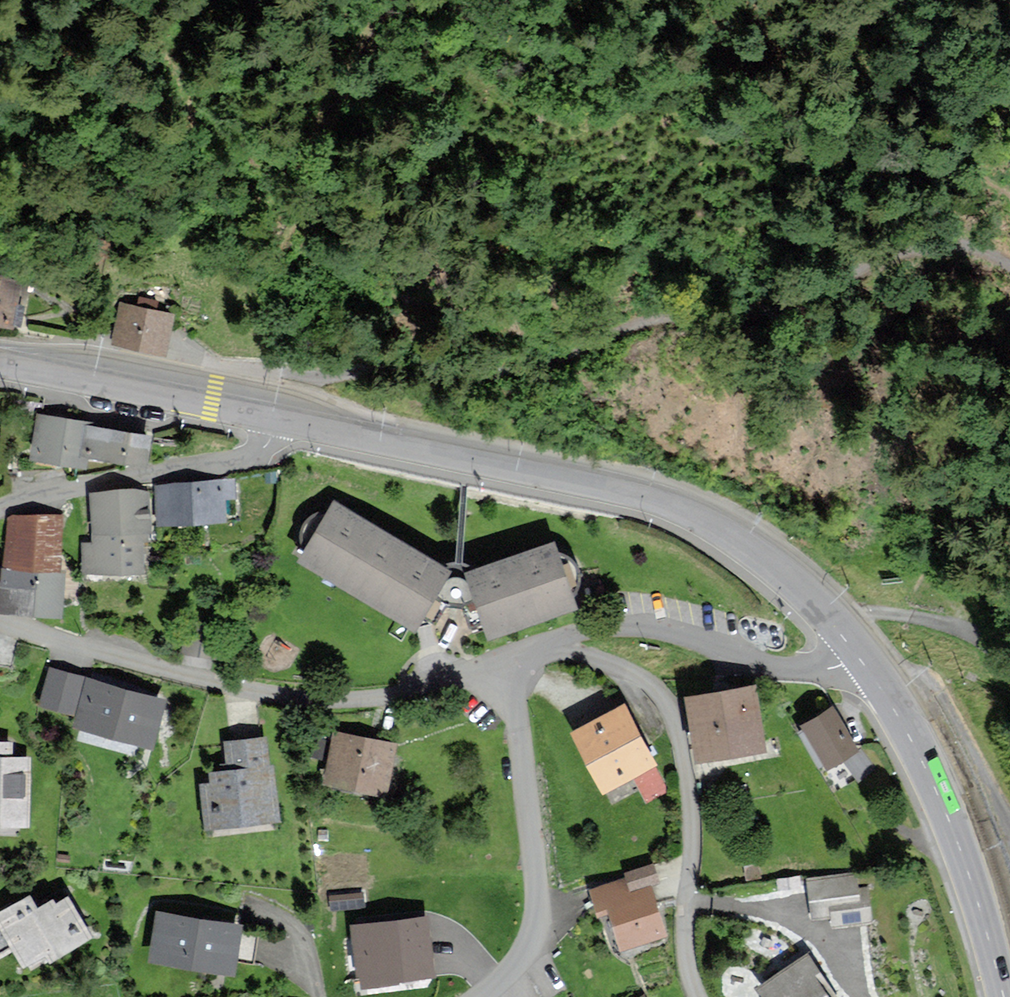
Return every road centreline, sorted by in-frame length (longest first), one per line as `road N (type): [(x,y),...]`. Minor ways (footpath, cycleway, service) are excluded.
road 1 (track): [(1009,266),(965,246),(912,250),(794,307),(652,321),(505,371),(317,377),(259,370),(247,412)]
road 2 (secondary): [(280,420),(681,511),(797,585),(862,661)]
road 3 (residential): [(505,658),(403,693),(308,699),(193,677),(0,620)]
road 4 (residential): [(556,640),(649,682),(672,715),(691,803),(686,934),(698,996)]
road 5 (secondary): [(862,661),(941,802),(1003,996)]
road 6 (residential): [(505,658),(538,910),(525,954),(481,996)]
road 7 (residential): [(862,661),(822,670),(774,664),(640,628),(556,640)]
road 8 (residential): [(0,511),(53,490),(254,457),(280,420)]
road 9 (secondary): [(0,364),(280,420)]
road 10 (track): [(1009,668),(936,620),(895,611),(866,611),(841,634)]

